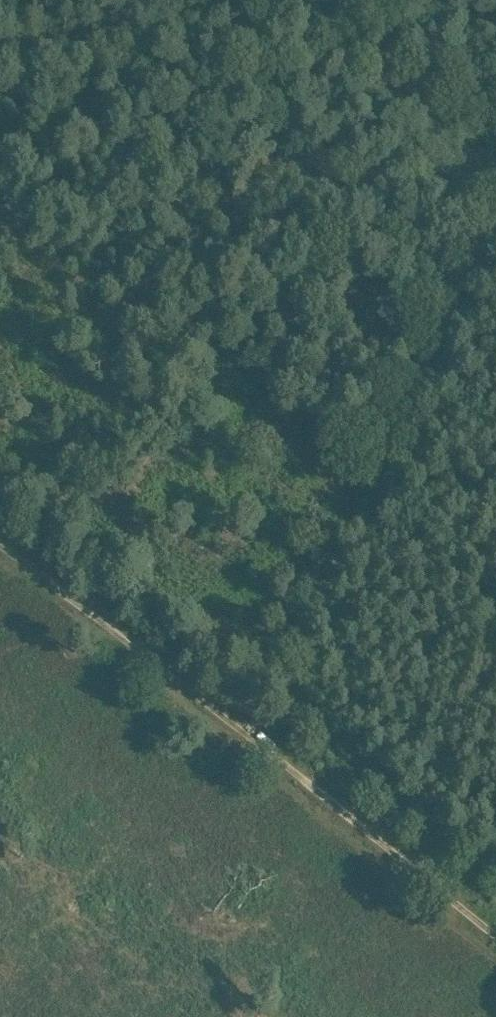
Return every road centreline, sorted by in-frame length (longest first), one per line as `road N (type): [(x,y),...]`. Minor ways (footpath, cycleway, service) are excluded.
road 1 (track): [(224,710),(443,307),(495,186)]
road 2 (track): [(495,936),(224,710)]
road 3 (track): [(0,537),(224,710)]
road 4 (track): [(293,0),(495,185)]

